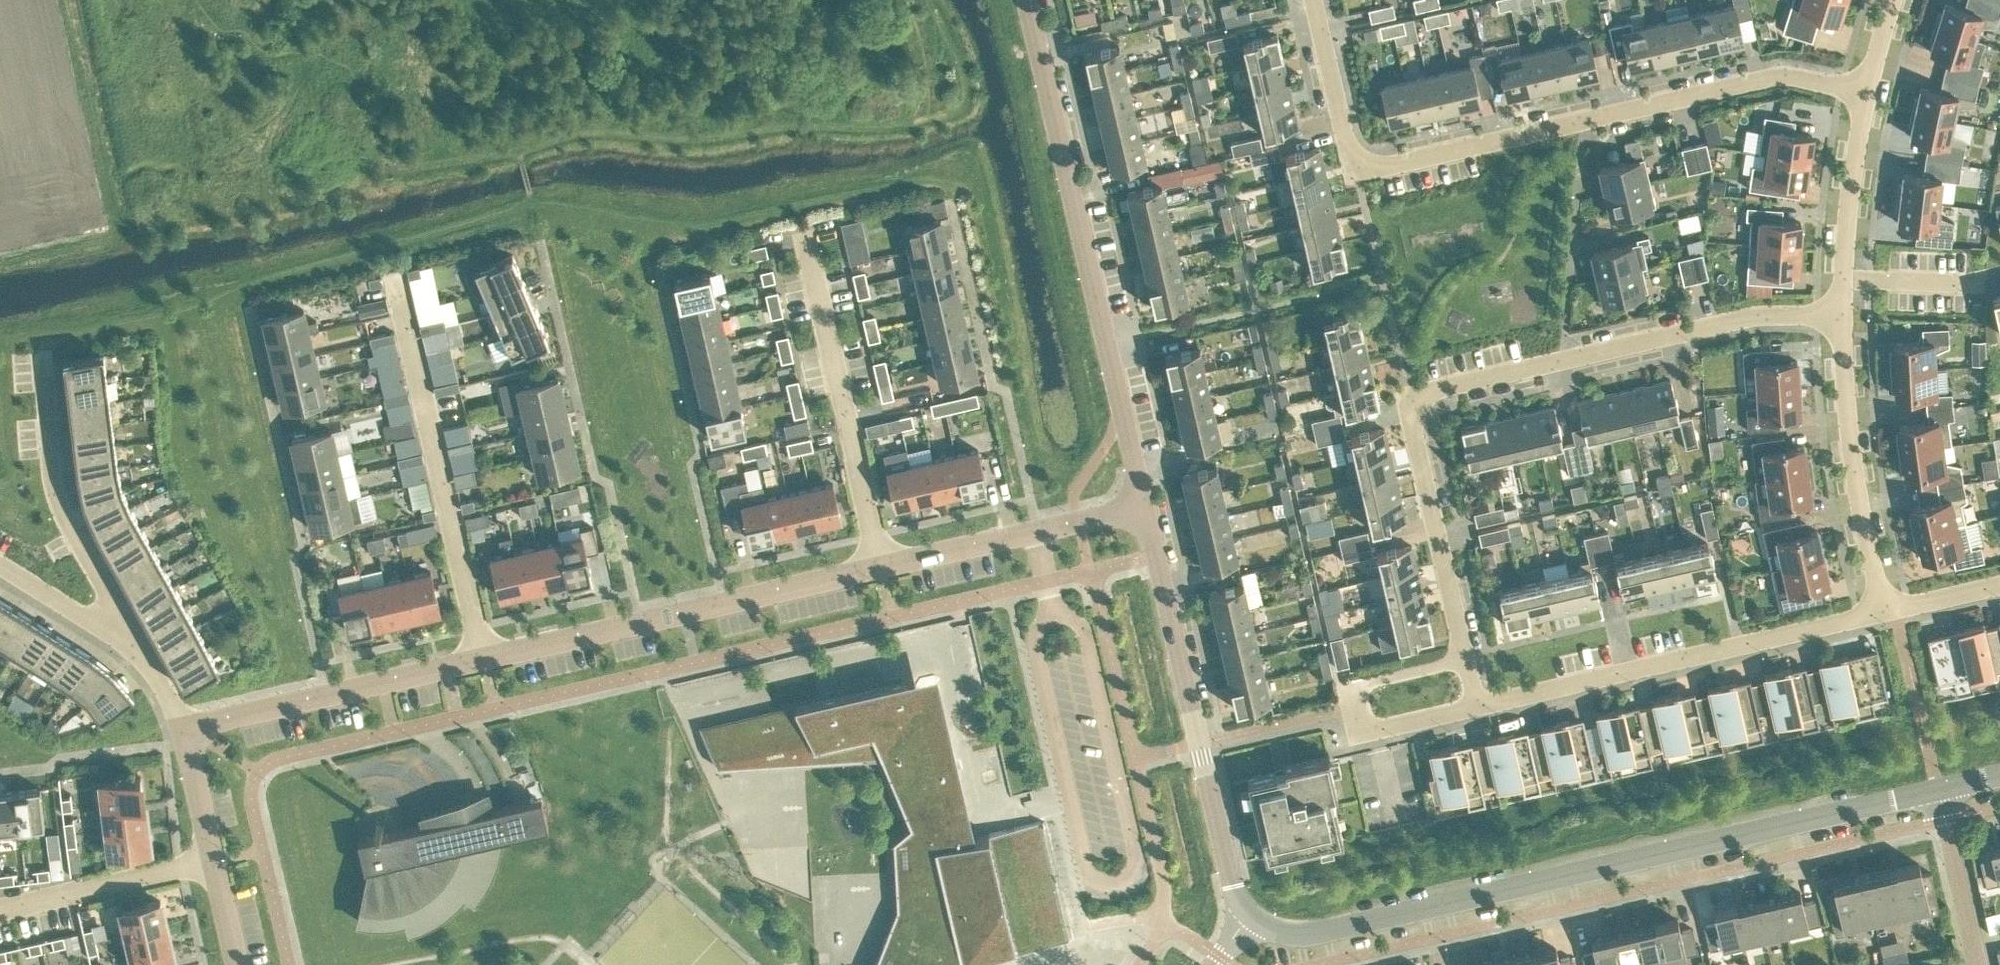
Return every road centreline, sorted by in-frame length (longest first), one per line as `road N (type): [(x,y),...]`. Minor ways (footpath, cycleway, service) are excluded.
road 1 (unclassified): [(1245,917),(1292,935),(1937,788)]
road 2 (residential): [(1465,657),(1408,414),(1415,399),(1739,317),(1842,314)]
road 3 (residential): [(1867,91),(1774,74),(1367,163),(1344,137),(1313,0)]
road 4 (unclassified): [(1144,506),(1026,0)]
road 5 (unclassified): [(1245,917),(1144,506)]
road 6 (residential): [(1476,705),(1880,611)]
road 7 (unclassified): [(482,659),(879,565)]
road 8 (residential): [(482,659),(394,276)]
road 9 (residential): [(879,565),(804,236)]
road 10 (unclassified): [(185,728),(482,659)]
road 11 (residential): [(1880,611),(1854,474),(1842,314)]
road 12 (residential): [(116,623),(54,491),(42,355)]
road 13 (unclassified): [(879,565),(1144,506)]
road 14 (residential): [(1842,314),(1846,211),(1867,91)]
road 15 (residential): [(213,859),(0,908)]
road 16 (residential): [(1977,964),(1937,788)]
road 17 (residential): [(1361,731),(1351,685),(1465,657)]
road 18 (unclassified): [(213,859),(185,728)]
road 19 (residential): [(116,623),(89,619),(0,564)]
road 20 (residential): [(185,728),(116,623)]
road 21 (residential): [(1880,611),(1999,583)]

